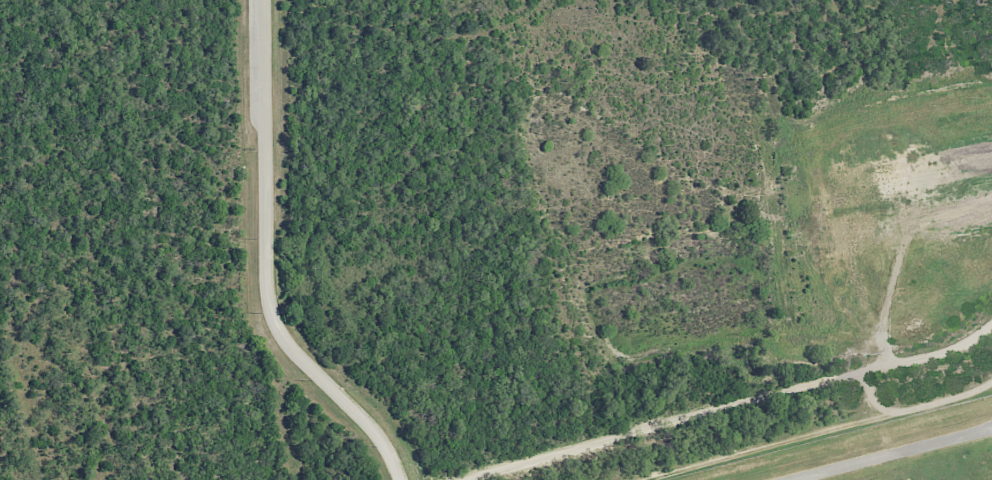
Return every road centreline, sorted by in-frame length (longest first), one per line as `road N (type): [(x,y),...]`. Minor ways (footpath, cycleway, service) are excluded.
road 1 (residential): [(402,479),(384,444),(286,345),(272,317),(264,0)]
road 2 (residential): [(991,430),(800,479)]

